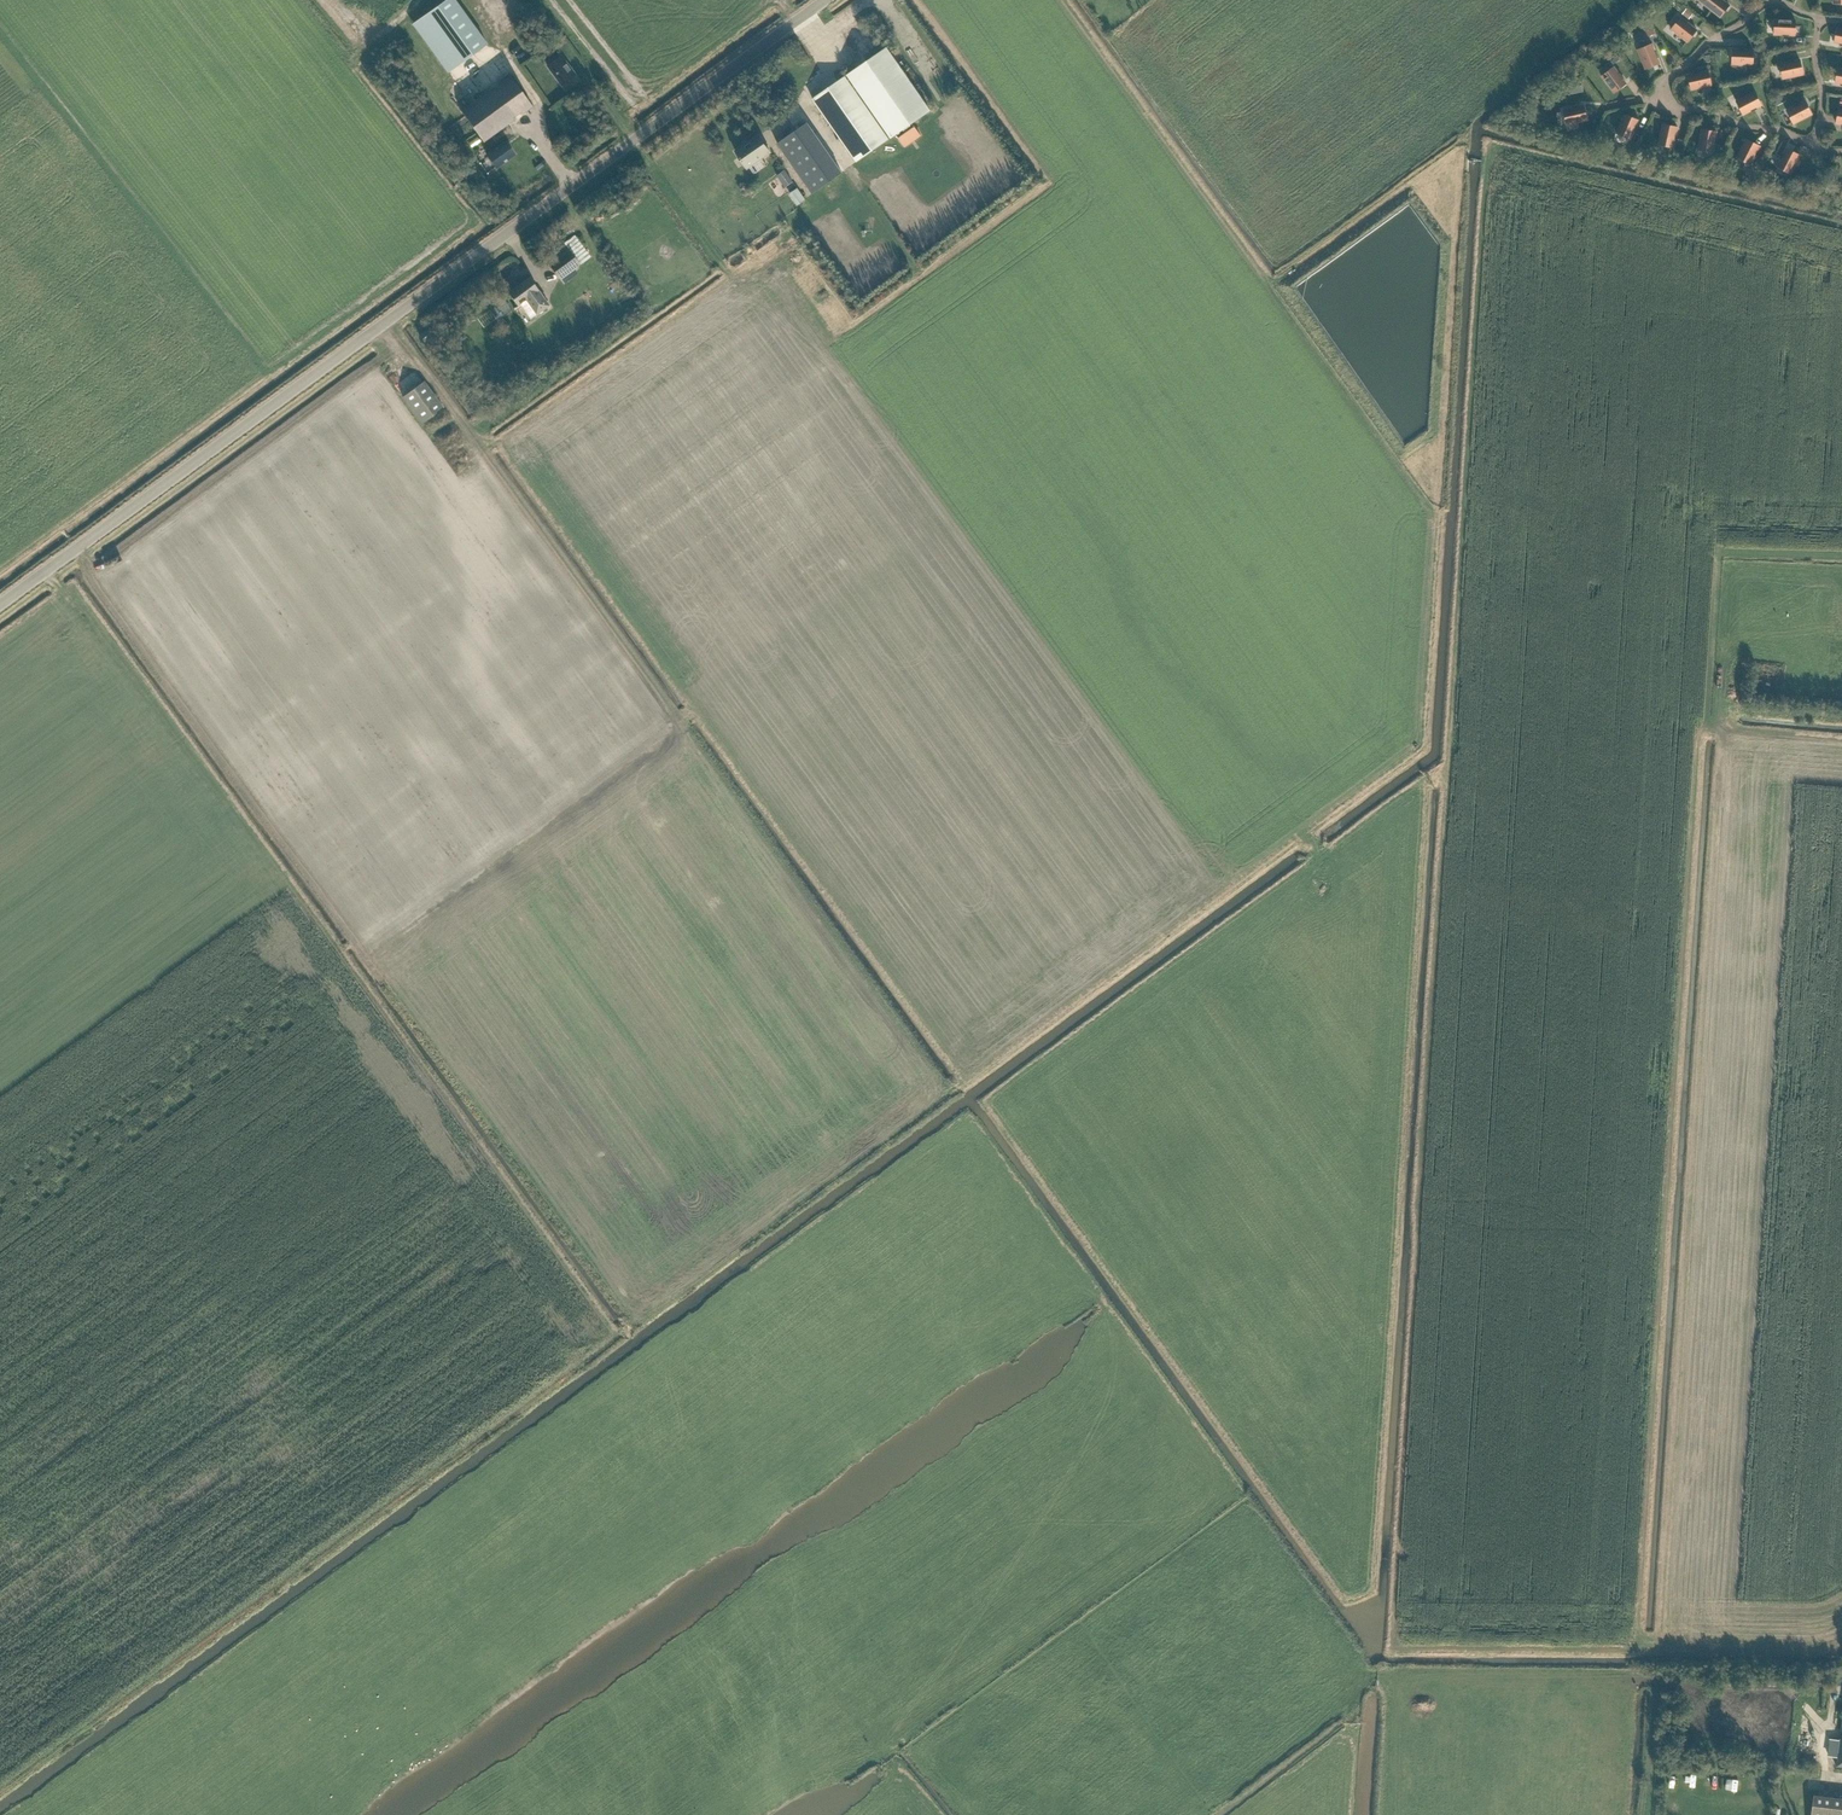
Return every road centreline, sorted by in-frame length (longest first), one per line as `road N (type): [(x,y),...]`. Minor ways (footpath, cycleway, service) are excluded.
road 1 (unclassified): [(0,610),(821,0)]
road 2 (residential): [(1820,19),(1780,2),(1757,10),(1659,86),(1657,99),(1663,109),(1707,111),(1808,145)]
road 3 (residential): [(1808,145),(1822,108),(1812,53),(1820,19)]

